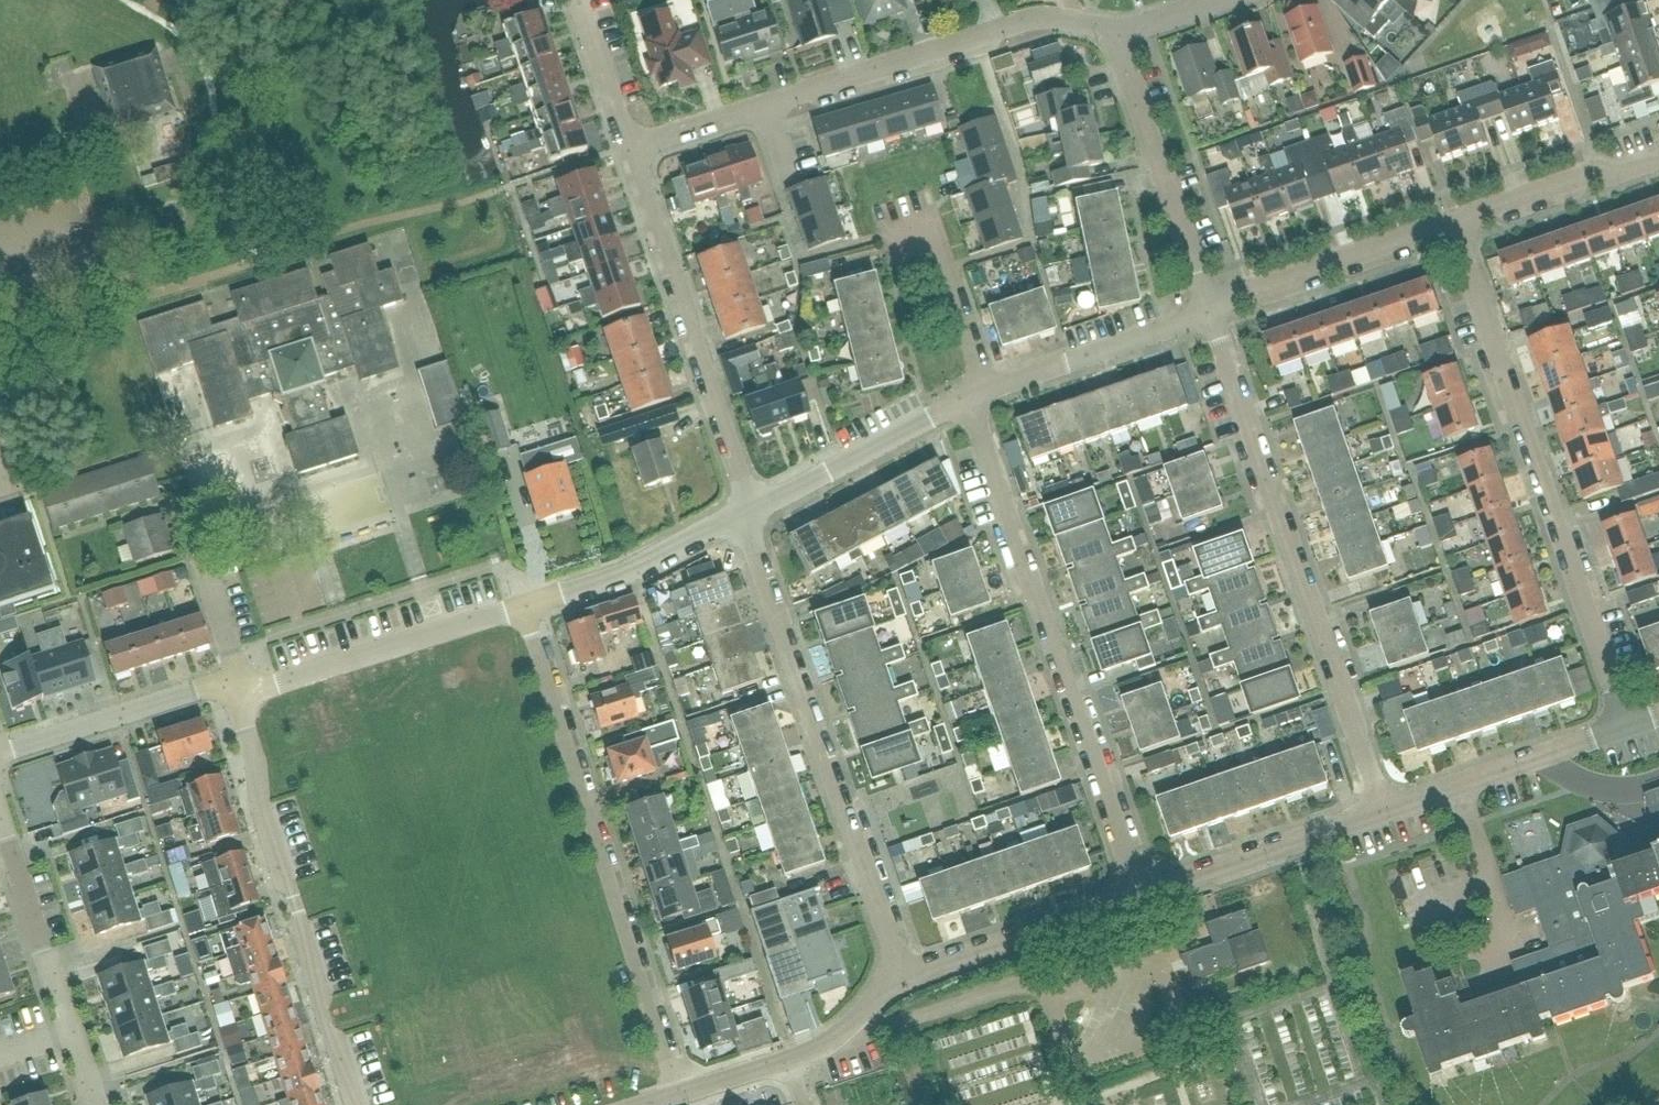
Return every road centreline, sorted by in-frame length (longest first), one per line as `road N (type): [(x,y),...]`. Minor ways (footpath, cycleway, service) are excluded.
road 1 (residential): [(1627,729),(1454,223)]
road 2 (residential): [(1382,813),(1205,312)]
road 3 (residential): [(1137,897),(968,398)]
road 4 (residential): [(674,1093),(521,607)]
road 5 (residential): [(626,149),(1037,19),(1111,35)]
road 6 (residential): [(901,979),(747,512)]
road 7 (residential): [(356,1104),(326,1030),(230,680)]
road 8 (residential): [(747,512),(626,149)]
road 9 (residential): [(95,1104),(0,812)]
road 10 (residential): [(230,680),(275,684),(521,607)]
road 11 (residential): [(1205,312),(1111,35)]
road 12 (residential): [(1205,312),(1454,223)]
road 13 (residential): [(1137,897),(1382,813)]
road 14 (residential): [(1382,813),(1627,729)]
road 15 (residential): [(968,398),(1205,312)]
road 16 (residential): [(901,979),(1137,897)]
road 17 (residential): [(747,512),(968,398)]
road 18 (residential): [(521,607),(627,571),(747,512)]
road 19 (residential): [(0,755),(230,680)]
road 20 (residential): [(1454,223),(1658,158)]
road 21 (residential): [(968,398),(981,374),(932,245),(893,235)]
road 22 (residential): [(626,149),(576,0)]
road 23 (residential): [(788,1060),(841,1034),(901,979)]

